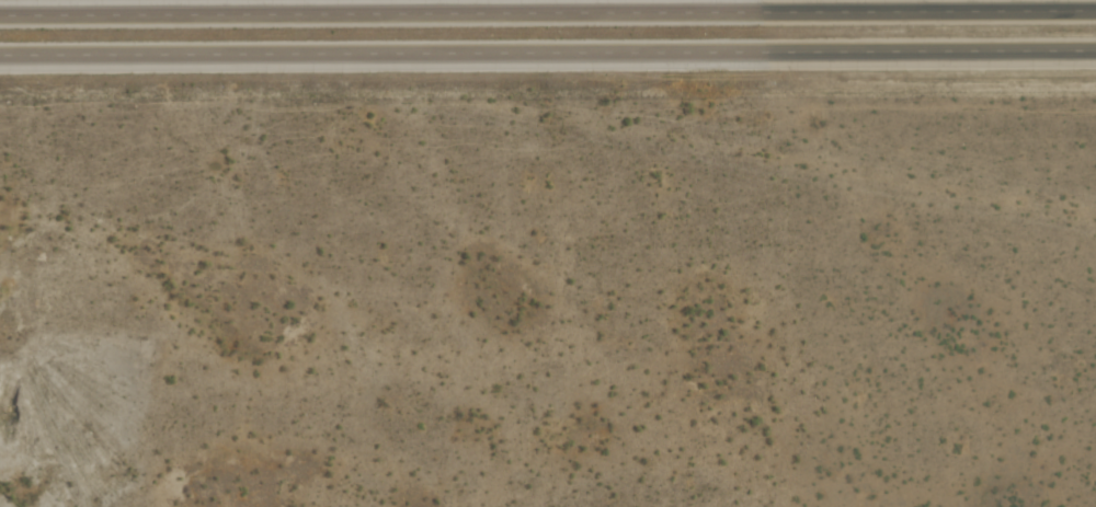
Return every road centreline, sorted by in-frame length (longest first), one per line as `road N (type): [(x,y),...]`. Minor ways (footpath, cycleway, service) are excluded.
road 1 (trunk): [(0,56),(1095,51)]
road 2 (trunk): [(1095,11),(0,15)]

